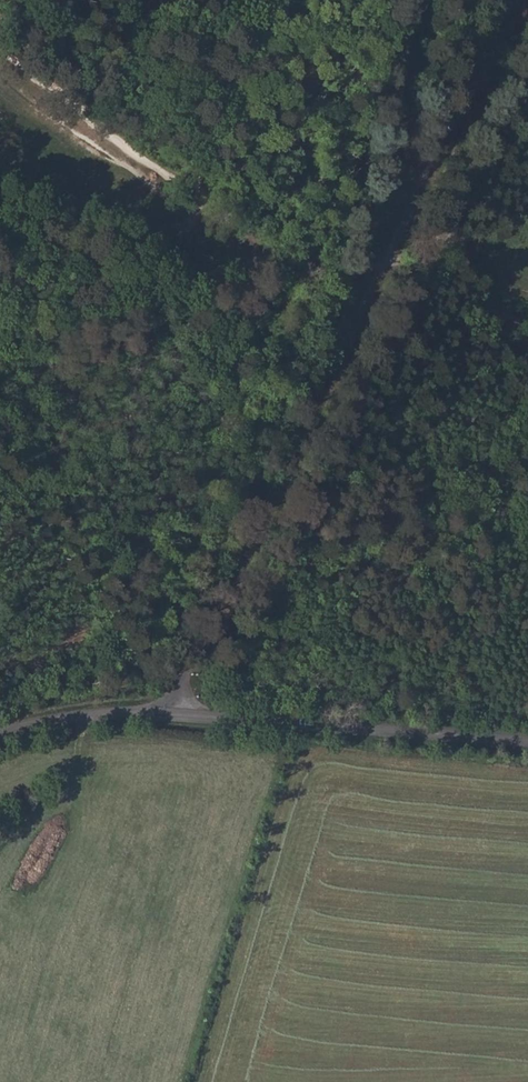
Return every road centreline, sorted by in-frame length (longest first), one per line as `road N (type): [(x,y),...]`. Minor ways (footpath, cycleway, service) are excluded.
road 1 (unclassified): [(173,712),(383,196)]
road 2 (unclassified): [(173,712),(527,741)]
road 3 (unclassified): [(513,0),(419,188),(383,196)]
road 4 (unclassified): [(383,196),(422,0)]
road 5 (track): [(0,58),(191,0)]
road 6 (unclassified): [(0,732),(70,717),(173,712)]

